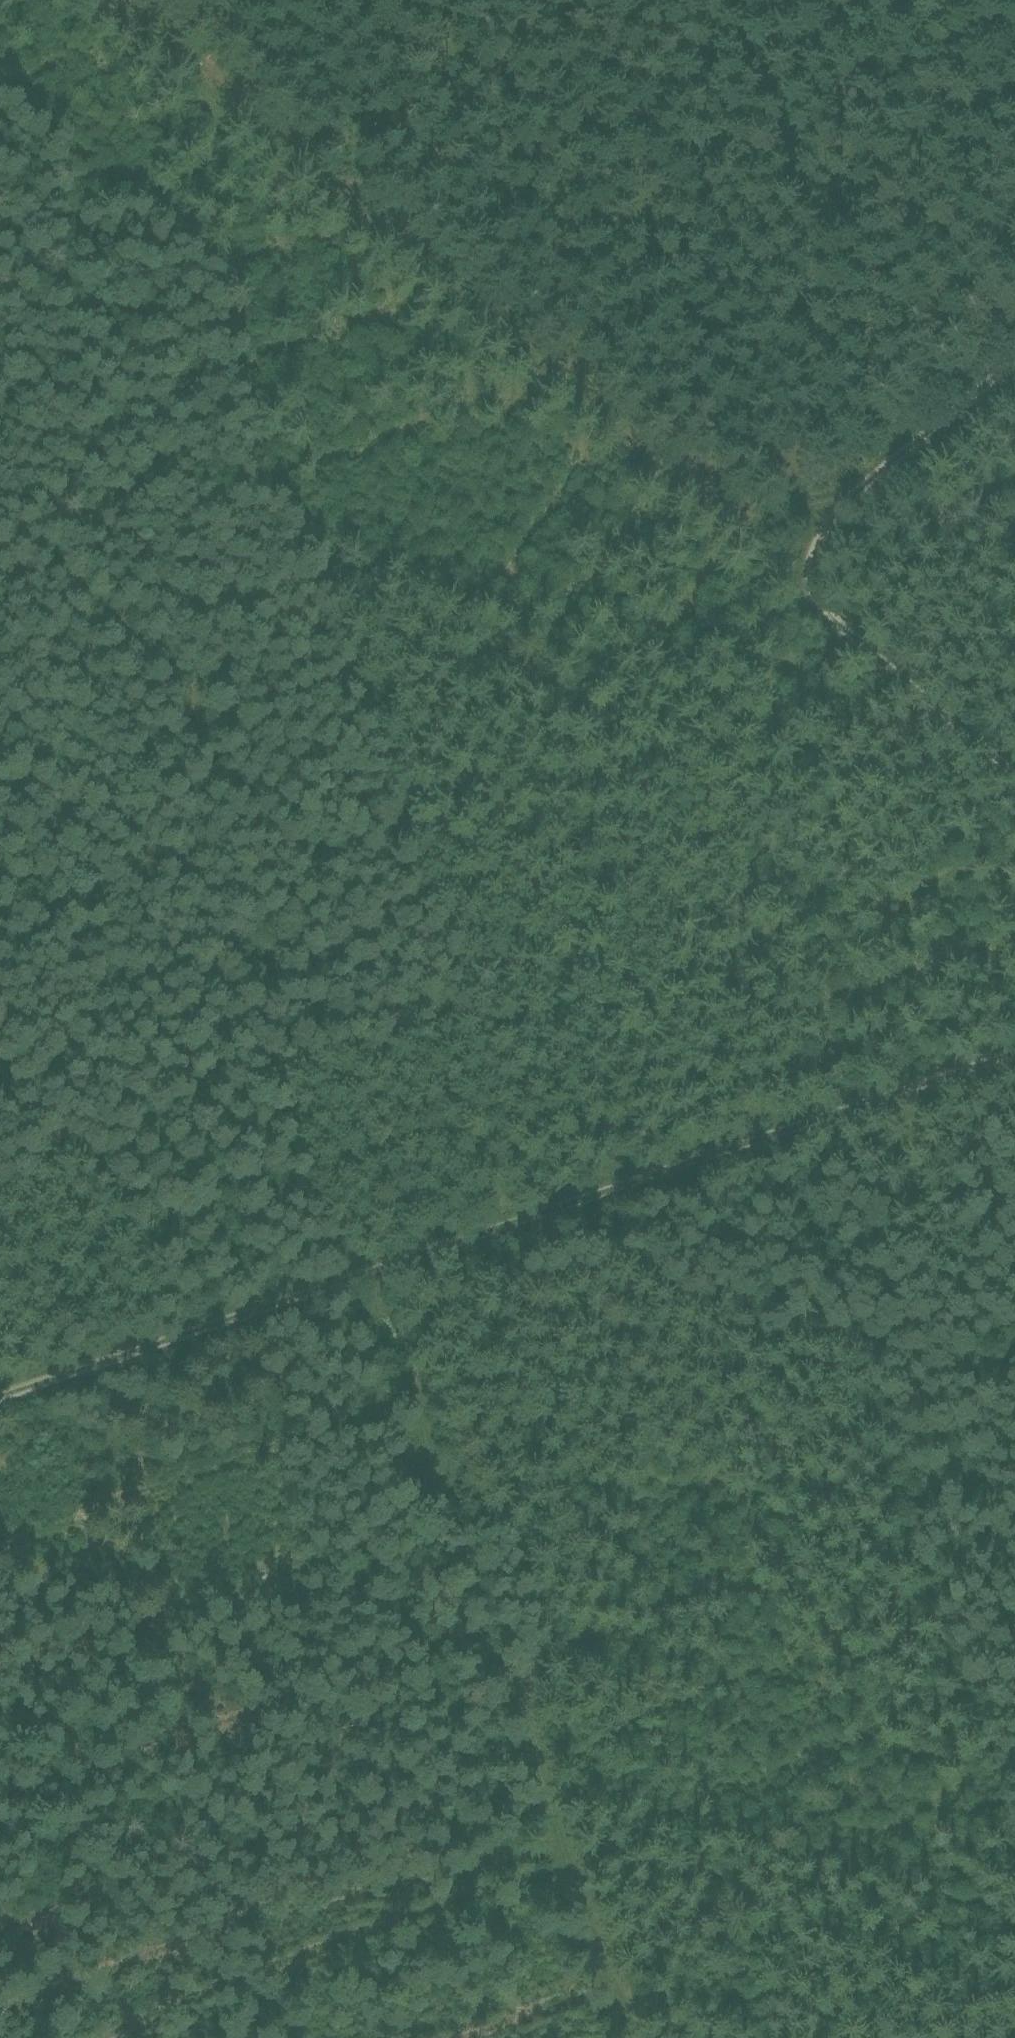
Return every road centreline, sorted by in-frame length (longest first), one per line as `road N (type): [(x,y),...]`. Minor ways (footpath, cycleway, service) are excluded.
road 1 (track): [(1014,1045),(0,1393)]
road 2 (track): [(71,0),(789,596)]
road 3 (track): [(386,1264),(642,2037)]
road 4 (track): [(1014,389),(840,539),(789,596),(1014,780)]

